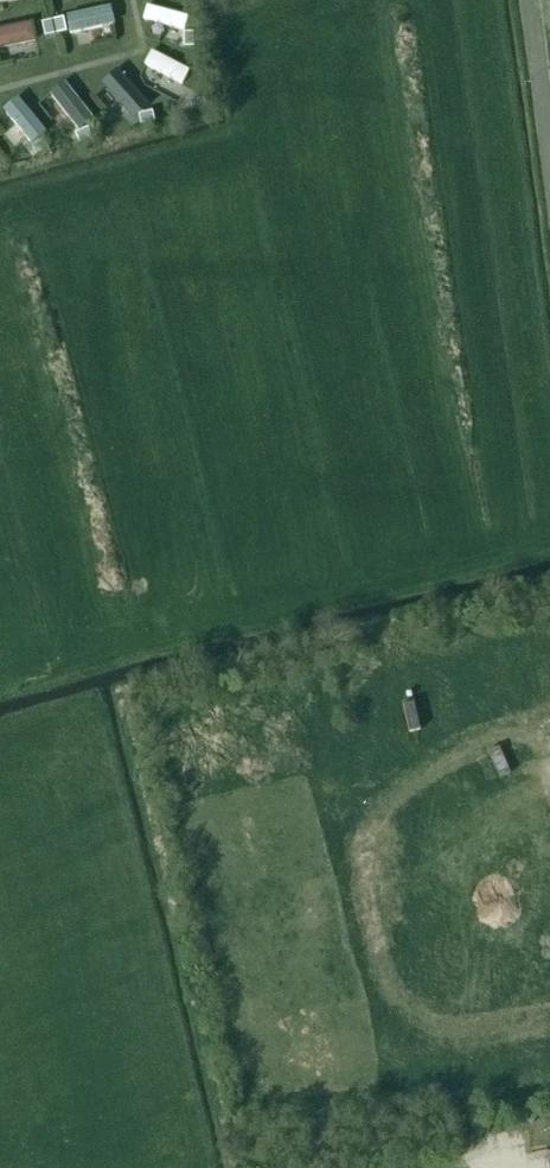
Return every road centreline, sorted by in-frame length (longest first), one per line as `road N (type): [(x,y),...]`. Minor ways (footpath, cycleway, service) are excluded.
road 1 (unknown): [(549,735),(419,773),(409,840),(417,938)]
road 2 (unclassified): [(549,137),(534,0)]

